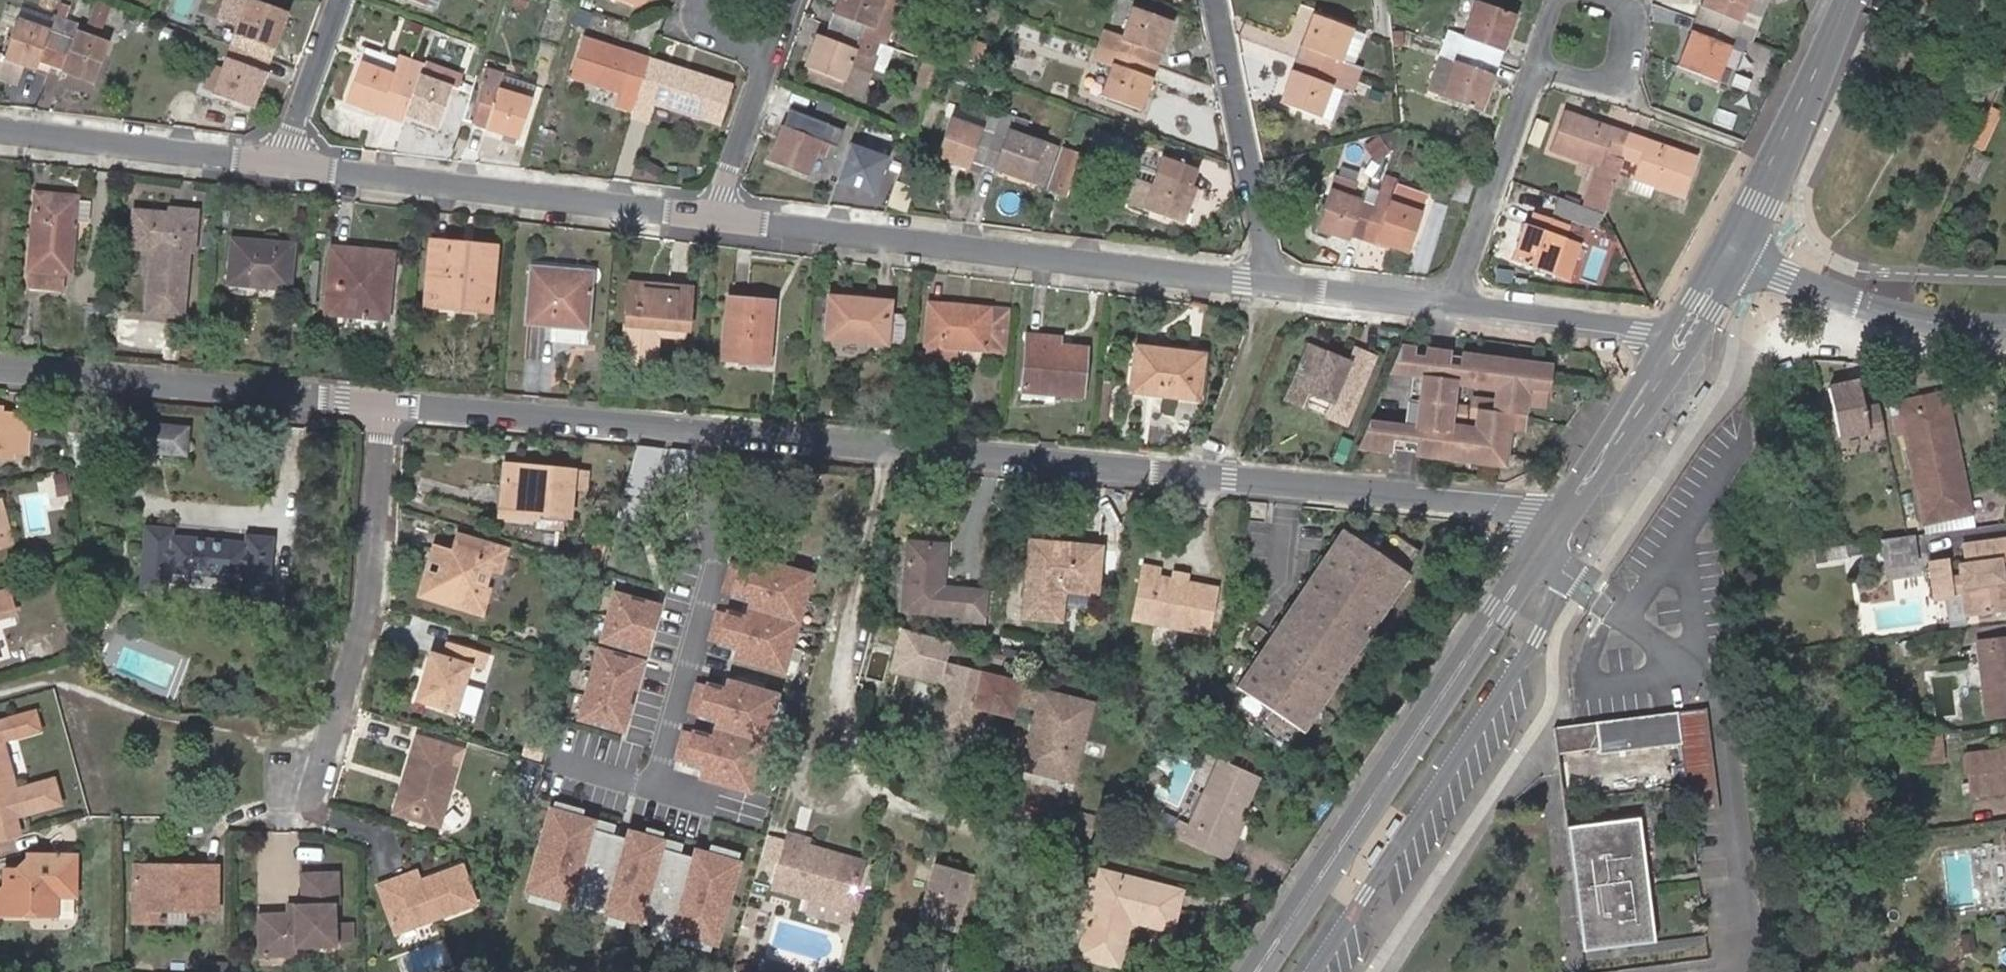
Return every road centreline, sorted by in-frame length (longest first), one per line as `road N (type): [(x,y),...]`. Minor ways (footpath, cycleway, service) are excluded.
road 1 (residential): [(1271,283),(714,216)]
road 2 (secondary): [(1559,522),(1256,971)]
road 3 (tertiary): [(718,431),(1216,473)]
road 4 (residential): [(714,216),(292,166)]
road 5 (residential): [(382,401),(374,604),(306,784)]
road 6 (tertiary): [(0,361),(382,401)]
road 7 (residential): [(718,431),(709,520),(716,577),(654,789)]
road 8 (tertiary): [(1216,473),(1484,502),(1559,522)]
road 9 (tertiary): [(382,401),(718,431)]
road 10 (residential): [(292,166),(0,126)]
road 11 (residential): [(1271,283),(1214,0)]
road 12 (tertiary): [(1736,248),(1827,293),(1926,322),(2005,330)]
road 13 (secondary): [(1848,0),(1736,248)]
road 14 (residential): [(1449,303),(1536,61)]
road 15 (residential): [(1674,347),(1637,331),(1449,303)]
road 16 (secondary): [(1674,347),(1559,522)]
road 17 (residential): [(1271,283),(1216,473)]
road 18 (residential): [(1449,303),(1271,283)]
road 19 (residential): [(292,166),(351,0)]
road 20 (residential): [(714,216),(784,59)]

